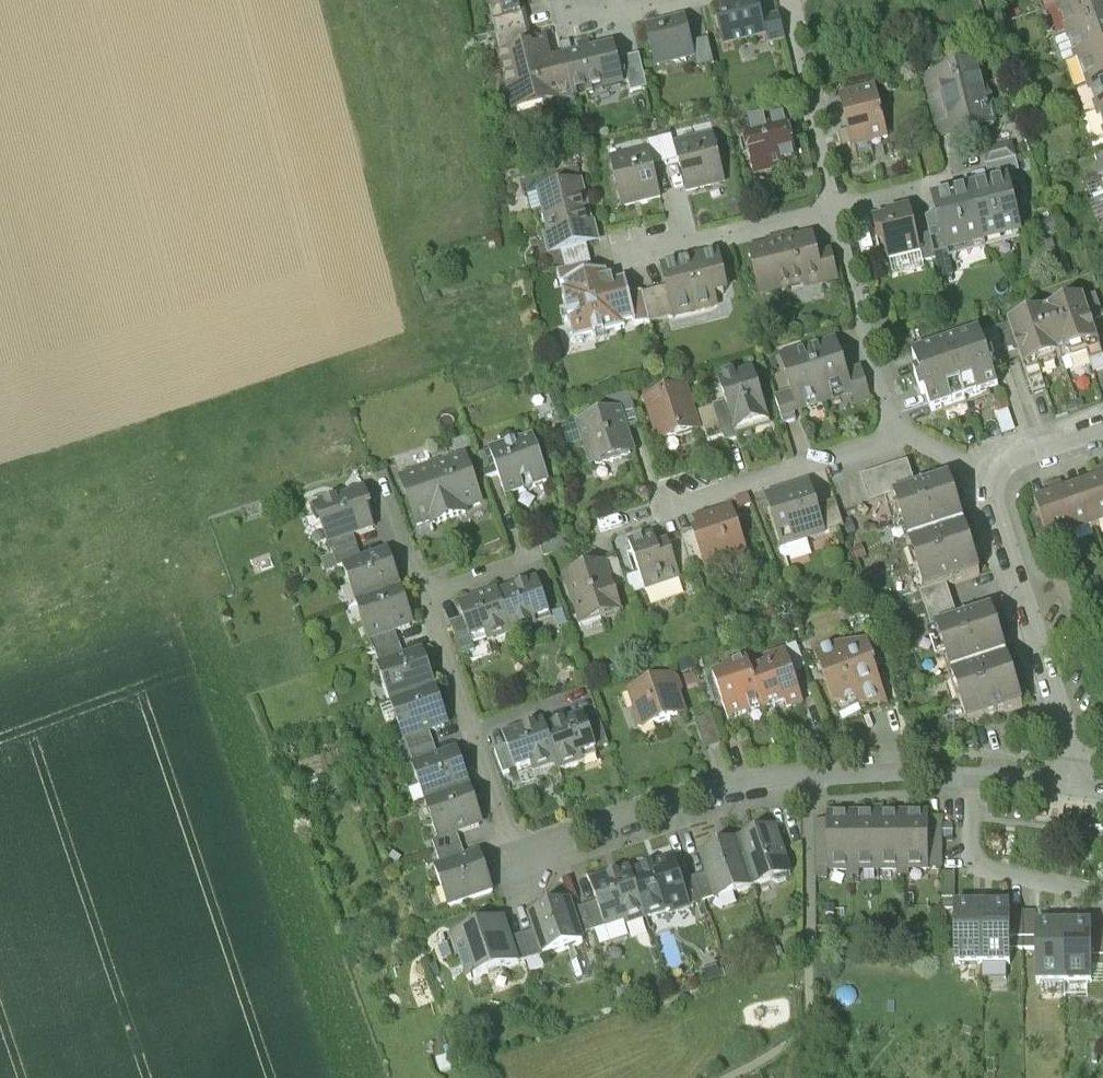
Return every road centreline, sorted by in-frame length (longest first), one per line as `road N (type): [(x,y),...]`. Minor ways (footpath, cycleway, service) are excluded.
road 1 (residential): [(945,770),(725,790),(514,859),(432,594)]
road 2 (residential): [(996,476),(994,499),(1076,786)]
road 3 (residential): [(899,439),(672,515)]
road 4 (residential): [(836,210),(899,439)]
road 5 (residential): [(786,0),(836,210)]
road 6 (residential): [(836,210),(631,255)]
road 7 (residential): [(1076,786),(945,770)]
road 8 (residential): [(954,182),(836,210)]
road 9 (residential): [(1102,427),(1016,456),(996,476)]

